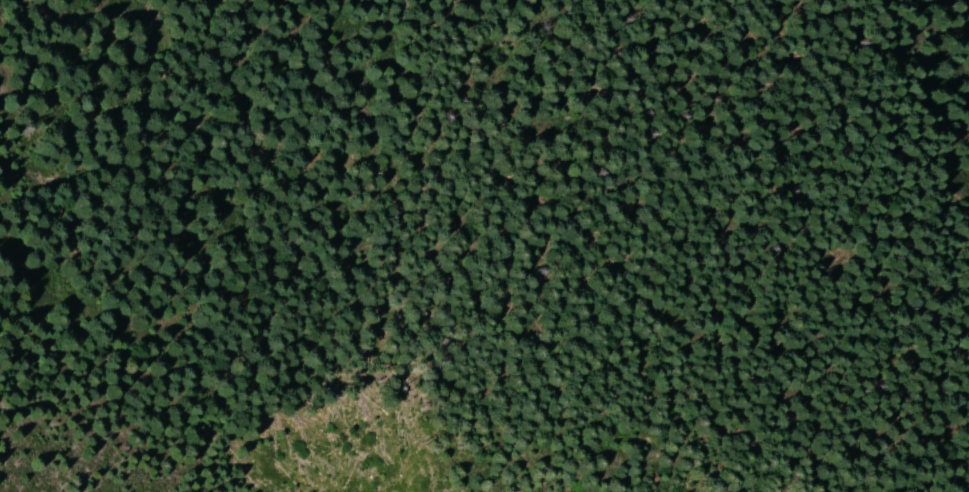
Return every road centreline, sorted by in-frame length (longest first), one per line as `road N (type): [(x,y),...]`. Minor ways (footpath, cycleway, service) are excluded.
road 1 (track): [(0,261),(41,294),(142,320),(142,359),(74,410),(0,441)]

